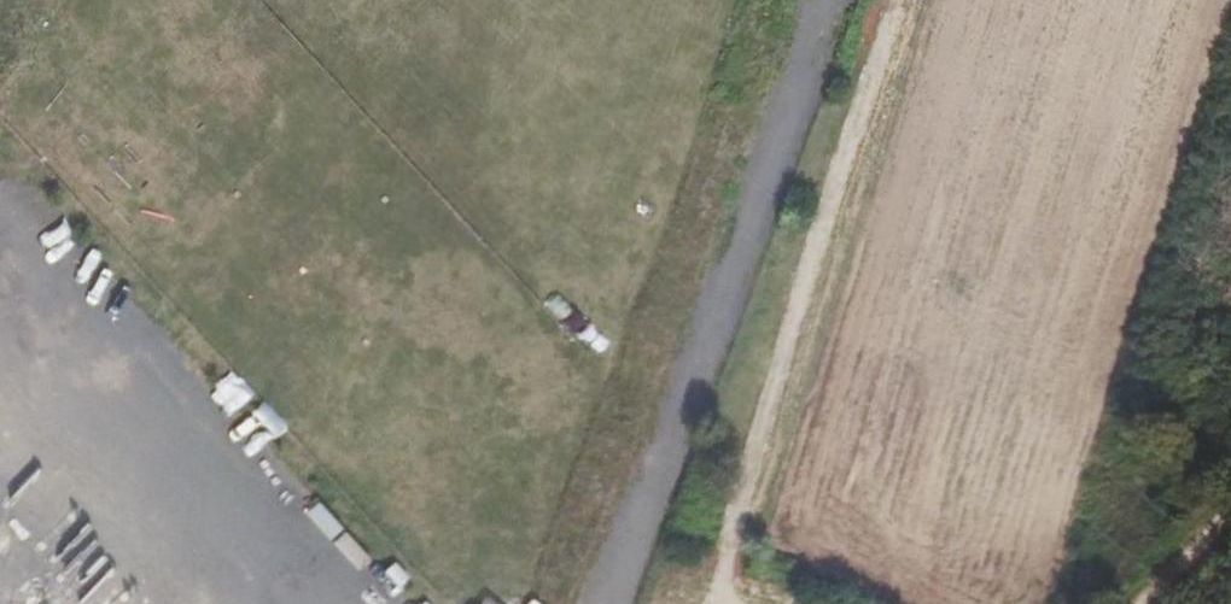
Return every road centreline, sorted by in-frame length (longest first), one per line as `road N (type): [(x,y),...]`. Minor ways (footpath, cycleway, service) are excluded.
road 1 (track): [(1130,603),(1230,469)]

